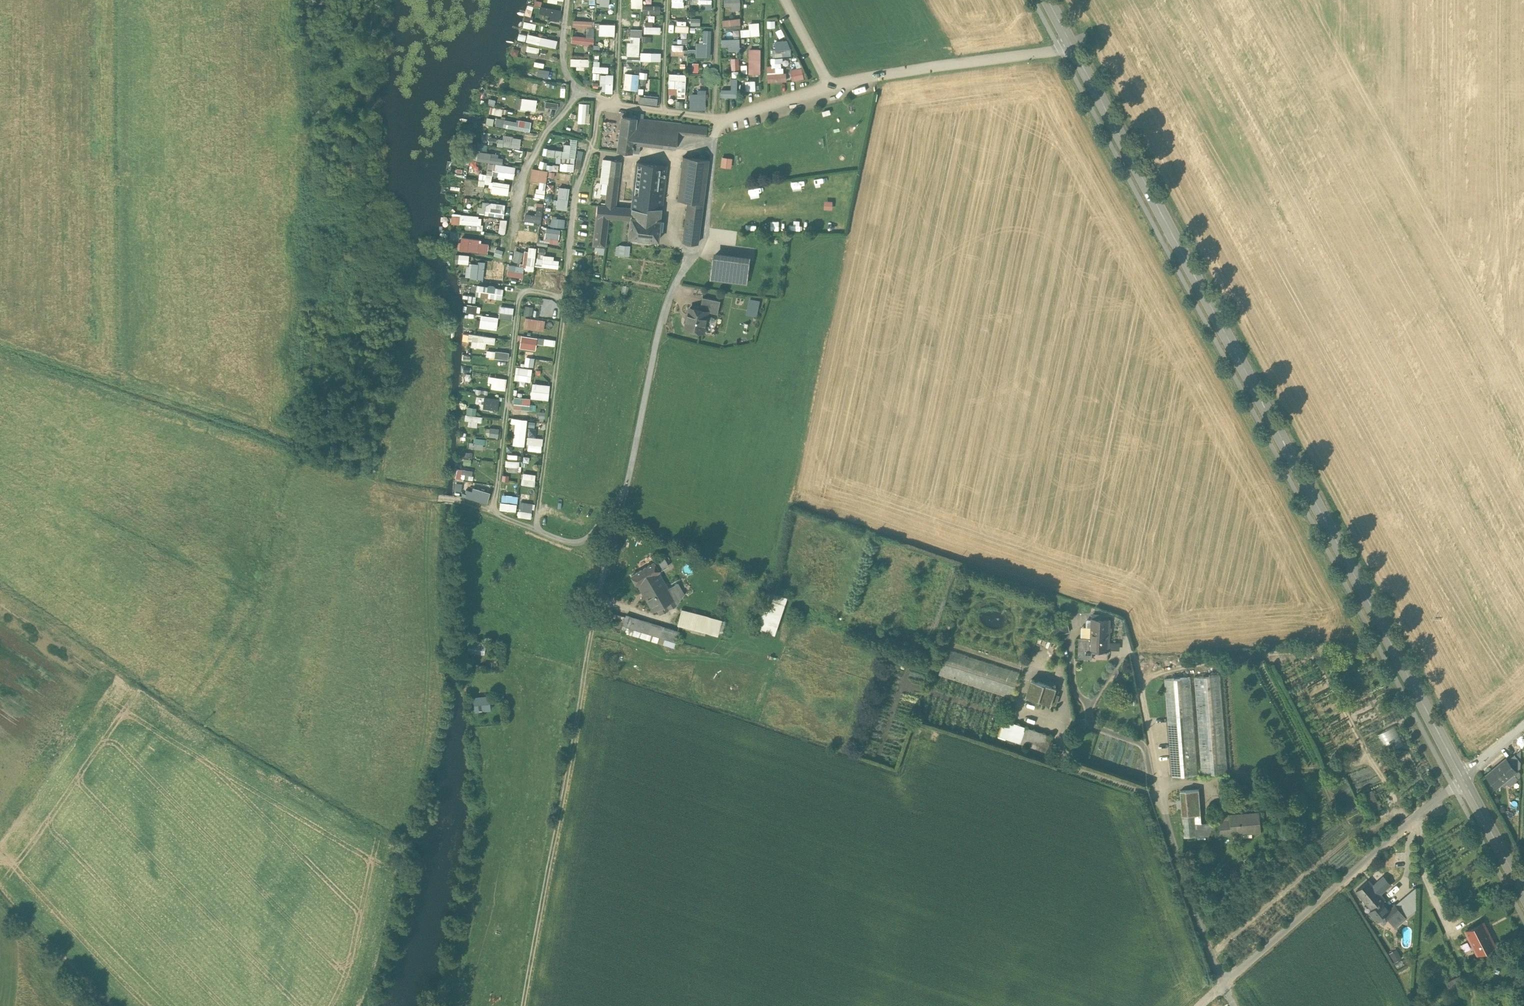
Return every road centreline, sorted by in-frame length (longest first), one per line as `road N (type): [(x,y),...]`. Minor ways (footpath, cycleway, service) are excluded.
road 1 (track): [(722,120),(703,245),(669,295),(602,579),(524,1005)]
road 2 (secondary): [(1462,776),(1072,45)]
road 3 (unclassified): [(1221,987),(1419,813)]
road 4 (residential): [(1072,45),(828,86)]
road 5 (residential): [(1419,813),(1424,875),(1478,1005)]
road 6 (secondary): [(1523,893),(1462,776)]

